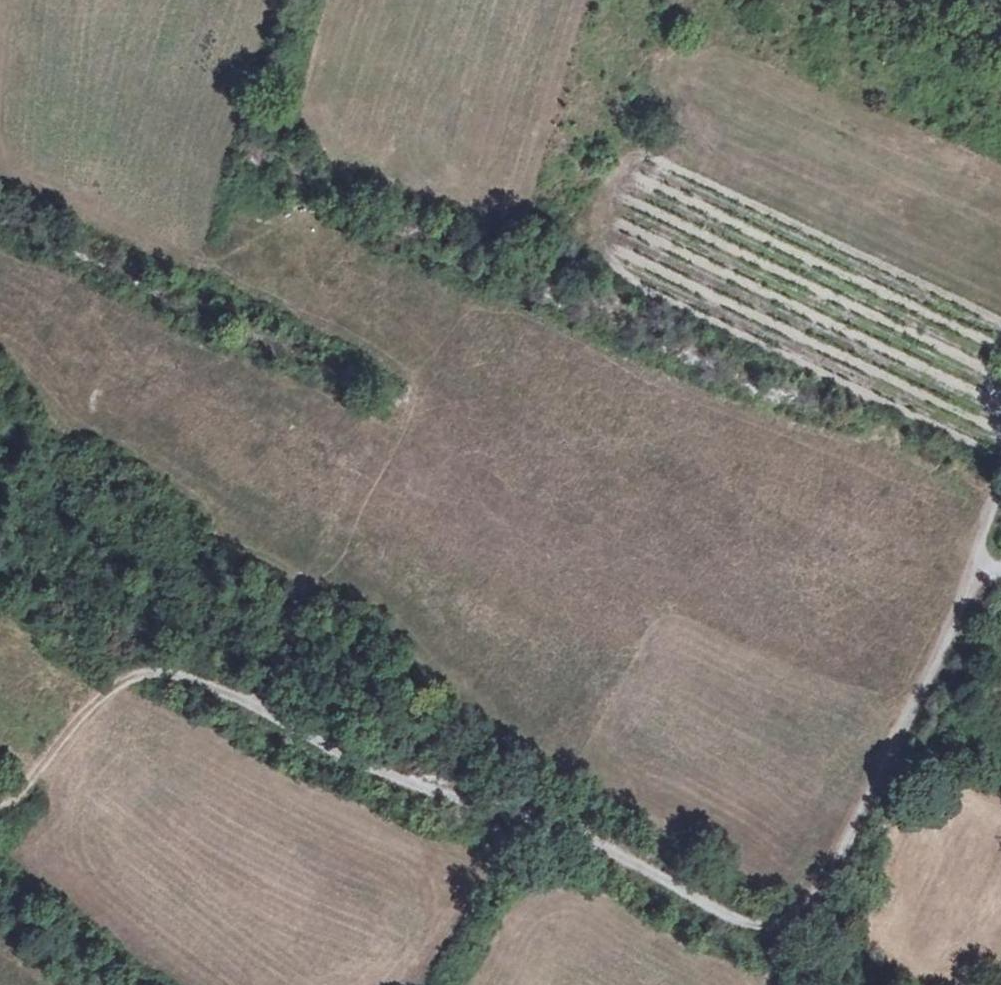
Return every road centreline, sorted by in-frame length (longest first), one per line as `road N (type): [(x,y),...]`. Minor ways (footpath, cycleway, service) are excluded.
road 1 (track): [(1000,496),(934,673),(843,858),(798,922),(765,929),(727,918),(568,834),(362,763),(165,672),(135,673),(110,688),(0,801)]

